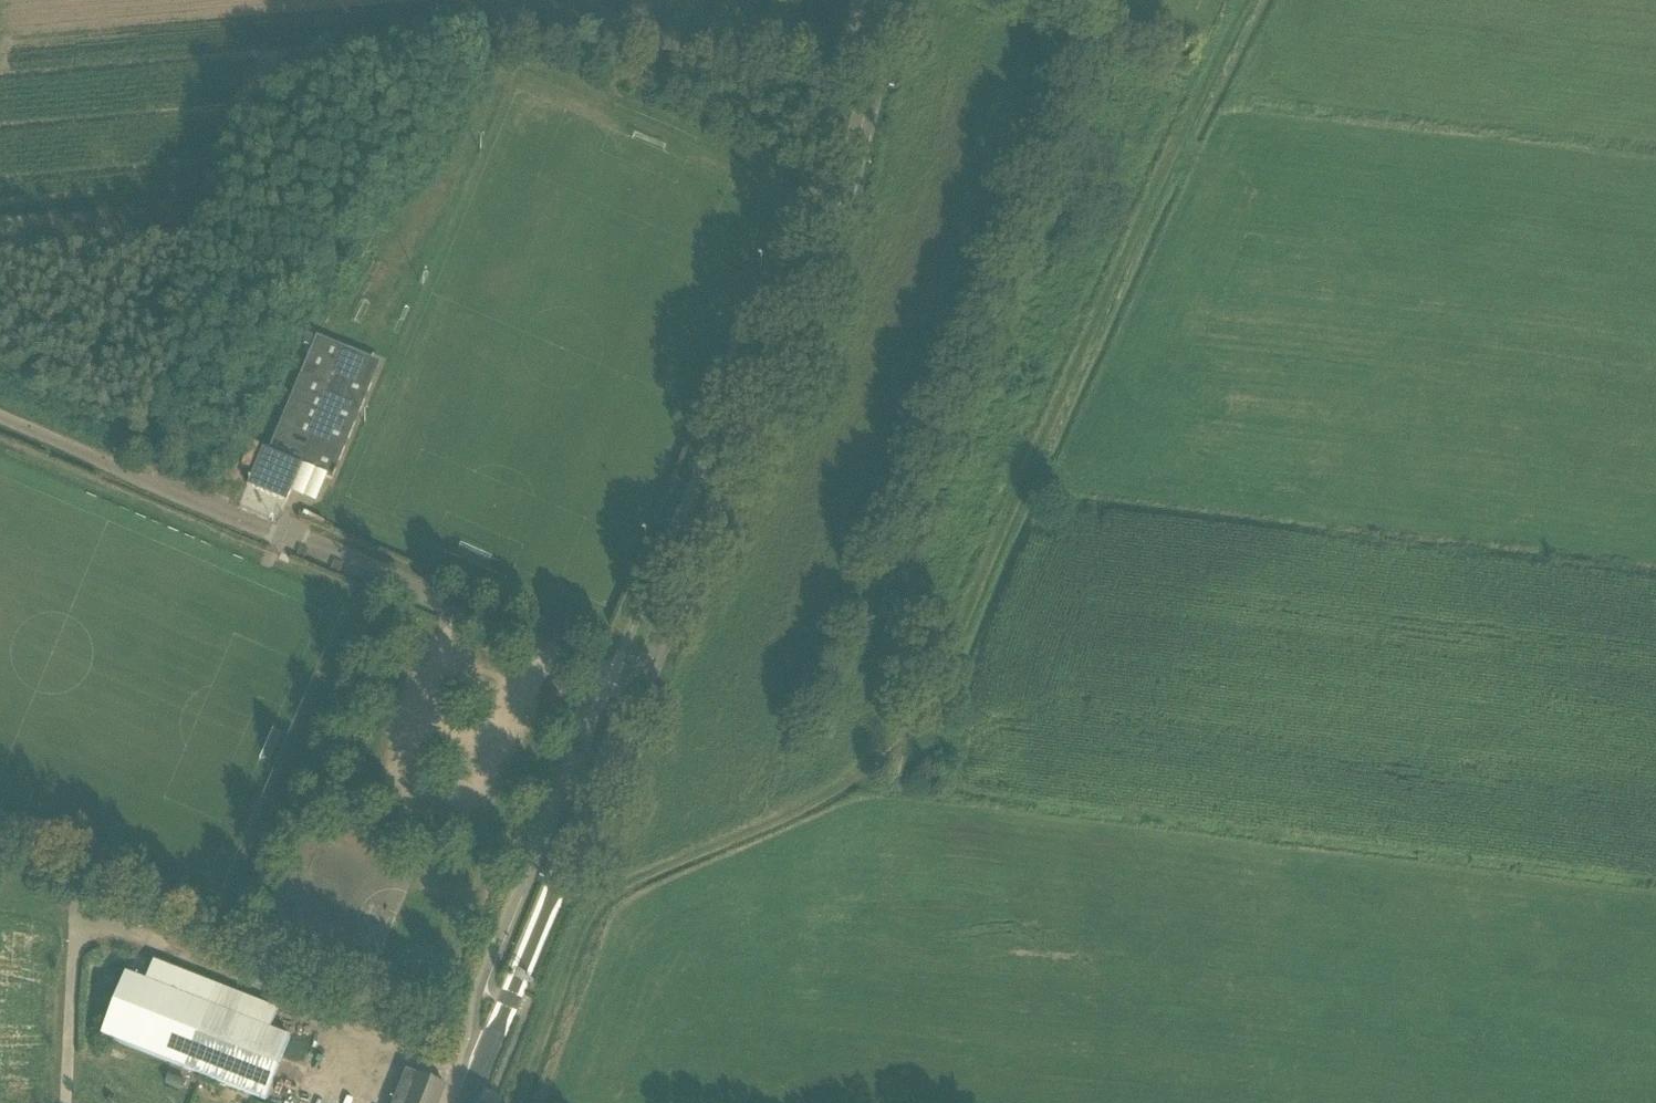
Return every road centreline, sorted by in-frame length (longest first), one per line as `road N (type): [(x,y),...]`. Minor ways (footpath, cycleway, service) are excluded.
road 1 (track): [(524,1102),(563,983),(600,904),(846,787),(907,740),(1248,0)]
road 2 (tertiary): [(640,688),(821,265),(861,142),(888,0)]
road 3 (tertiary): [(468,1102),(640,688)]

